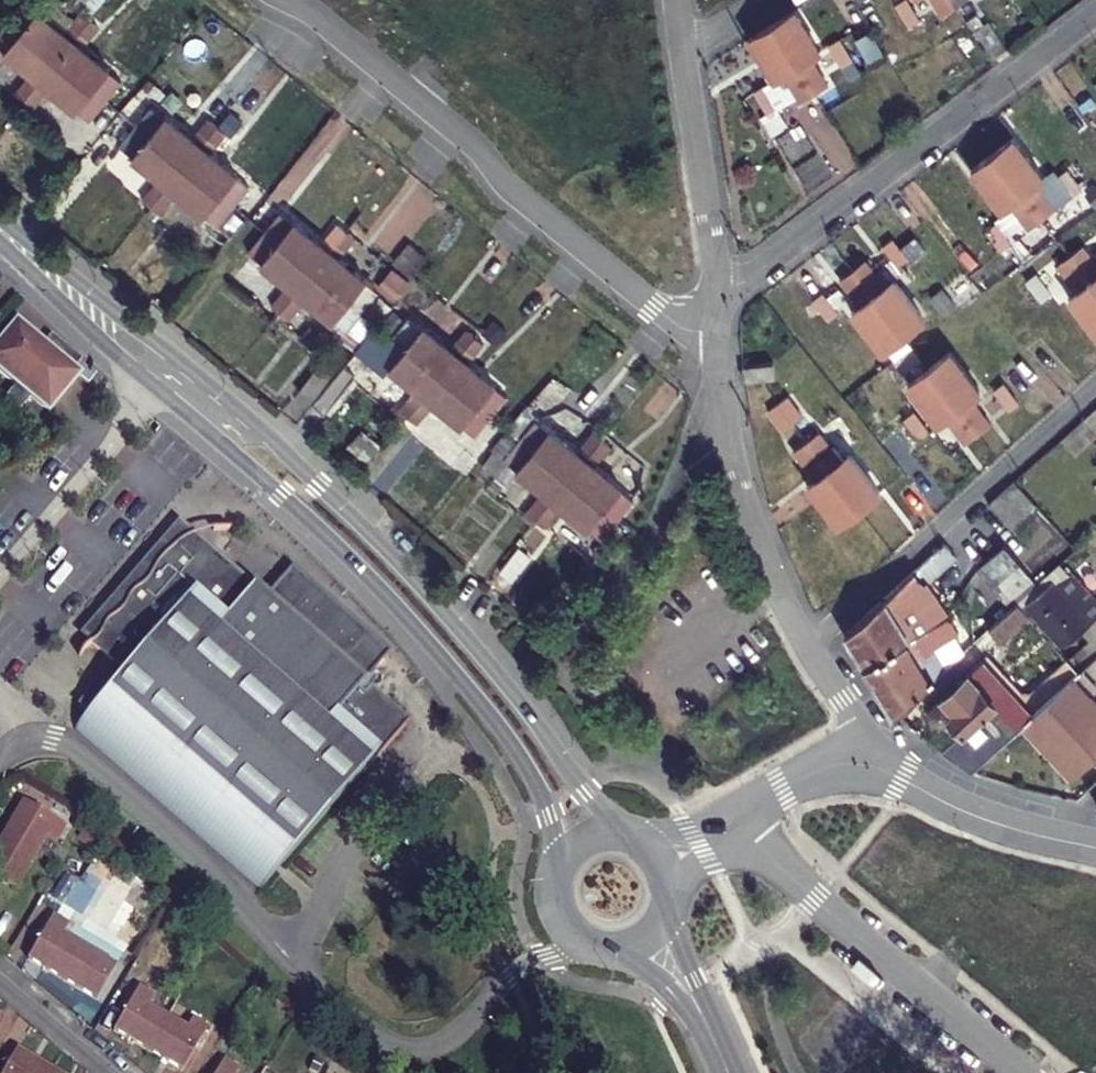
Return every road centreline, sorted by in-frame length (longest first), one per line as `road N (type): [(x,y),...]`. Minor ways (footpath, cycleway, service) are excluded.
road 1 (secondary): [(630,835),(585,790),(446,613),(345,509),(243,414),(0,226)]
road 2 (secondary): [(0,235),(102,344),(360,569),(473,692),(530,777),(557,867)]
road 3 (residential): [(289,0),(469,139),(512,190),(653,307),(684,329),(717,332)]
road 4 (residential): [(716,288),(763,268),(1095,14)]
road 5 (residential): [(1095,382),(808,641)]
road 6 (unclassified): [(736,817),(812,898),(1023,1072)]
road 7 (residential): [(717,332),(744,504),(808,641)]
road 8 (residential): [(681,40),(716,288)]
road 9 (residential): [(1095,850),(980,819),(867,767)]
road 10 (residential): [(115,1072),(0,978)]
road 11 (secondary): [(607,949),(658,976),(714,1042)]
road 12 (residential): [(867,767),(823,768),(736,817)]
road 13 (secondary): [(714,1042),(667,907)]
road 14 (residential): [(808,641),(859,727),(867,767)]

